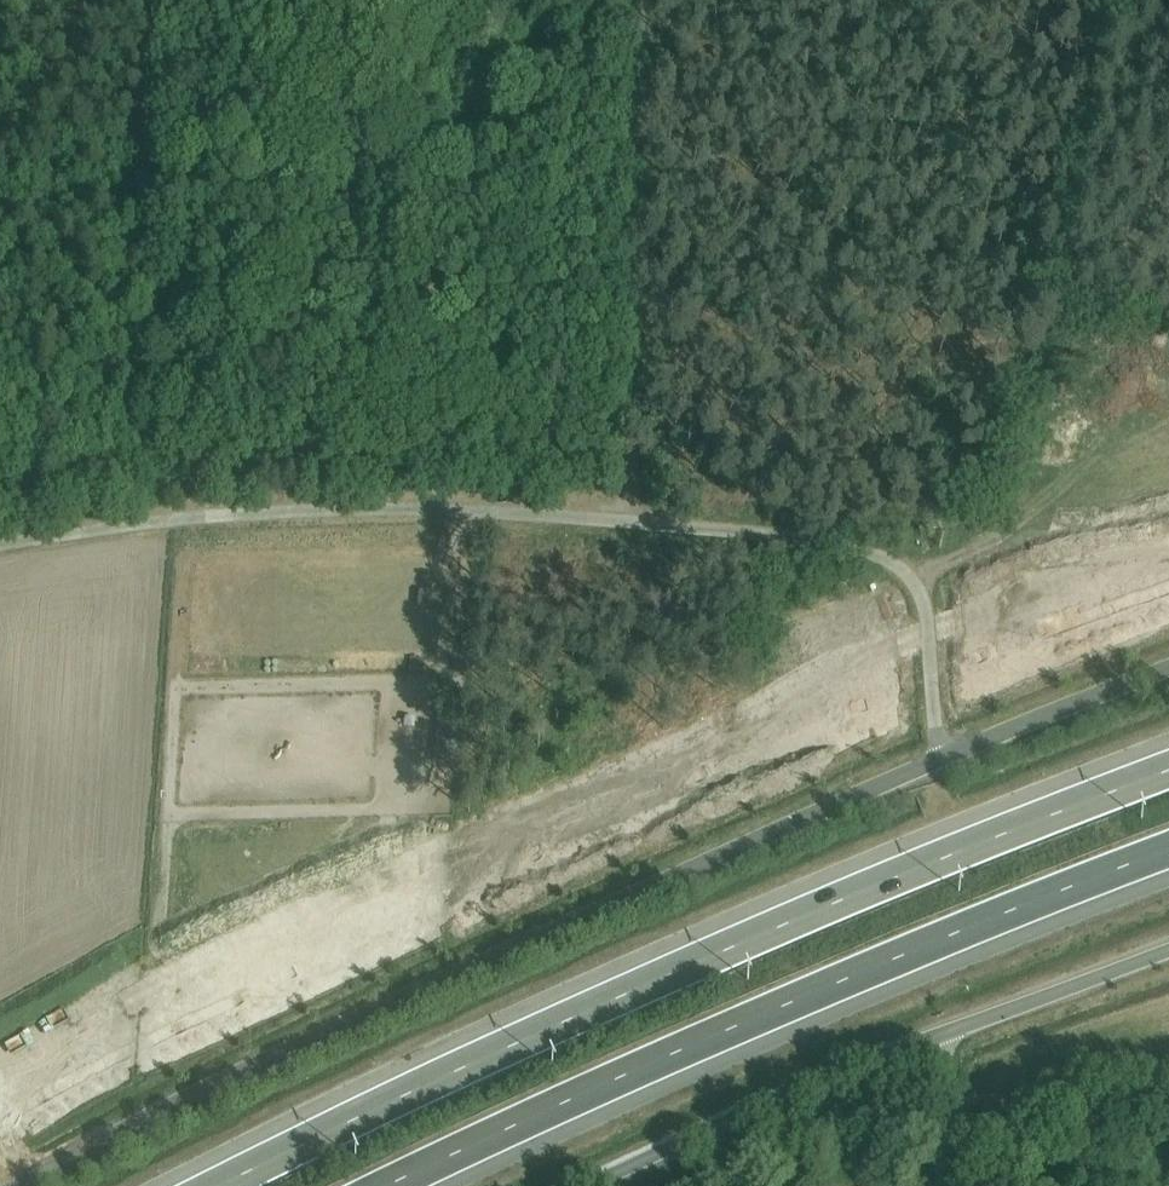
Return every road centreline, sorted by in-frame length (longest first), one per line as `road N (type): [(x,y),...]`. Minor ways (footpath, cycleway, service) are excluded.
road 1 (unclassified): [(937,760),(925,622),(890,572),(818,554),(725,537),(422,515),(252,520),(0,552)]
road 2 (motorway): [(1168,770),(799,918),(354,1118),(224,1185)]
road 3 (tertiary): [(937,760),(145,1117),(17,1185)]
road 4 (motorway): [(386,1185),(815,992),(1168,850)]
road 5 (track): [(632,531),(640,0)]
road 6 (track): [(186,527),(204,0)]
road 7 (unclassified): [(943,1036),(588,1185)]
road 8 (tertiary): [(1168,667),(937,760)]
road 9 (unclassified): [(1168,949),(943,1036)]

